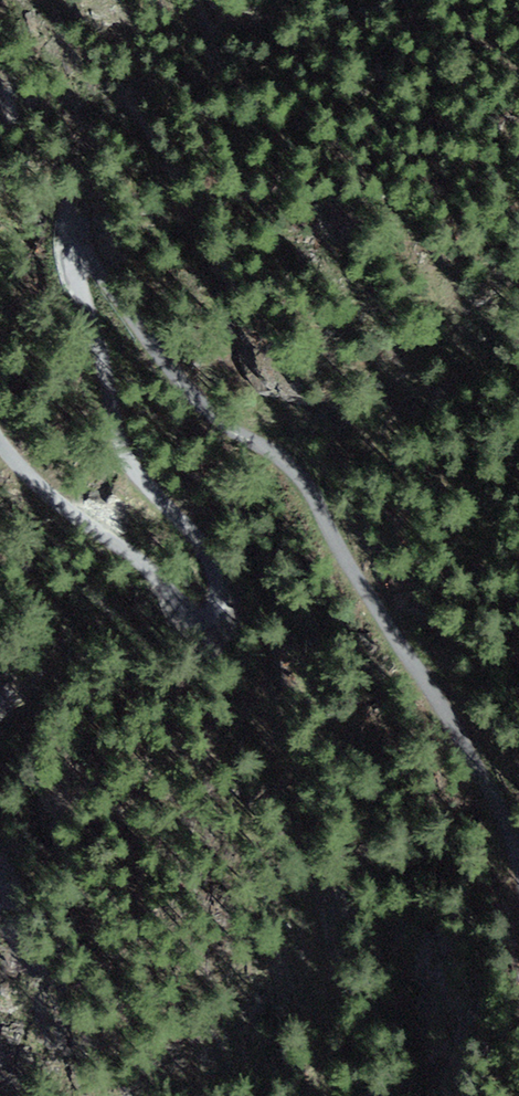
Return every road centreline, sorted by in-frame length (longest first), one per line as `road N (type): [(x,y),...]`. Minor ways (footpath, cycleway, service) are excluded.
road 1 (track): [(0,451),(211,629),(226,605),(228,566),(127,465),(79,274),(83,253),(105,254),(162,368),(306,480),(518,835)]

